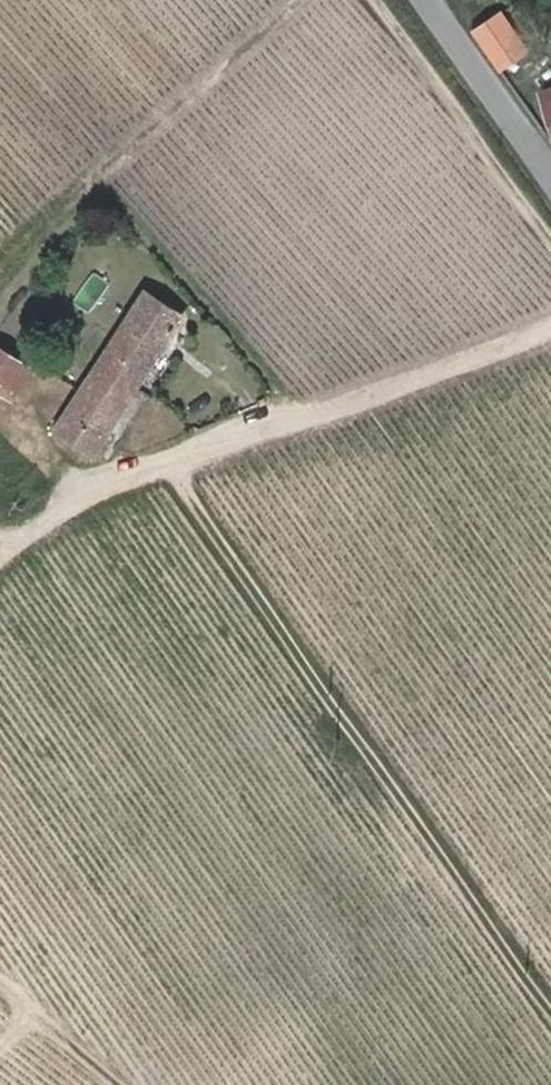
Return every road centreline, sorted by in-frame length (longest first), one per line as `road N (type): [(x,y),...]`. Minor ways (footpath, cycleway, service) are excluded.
road 1 (track): [(550,329),(368,404),(247,434),(89,502),(0,559)]
road 2 (unclassified): [(444,0),(550,151)]

